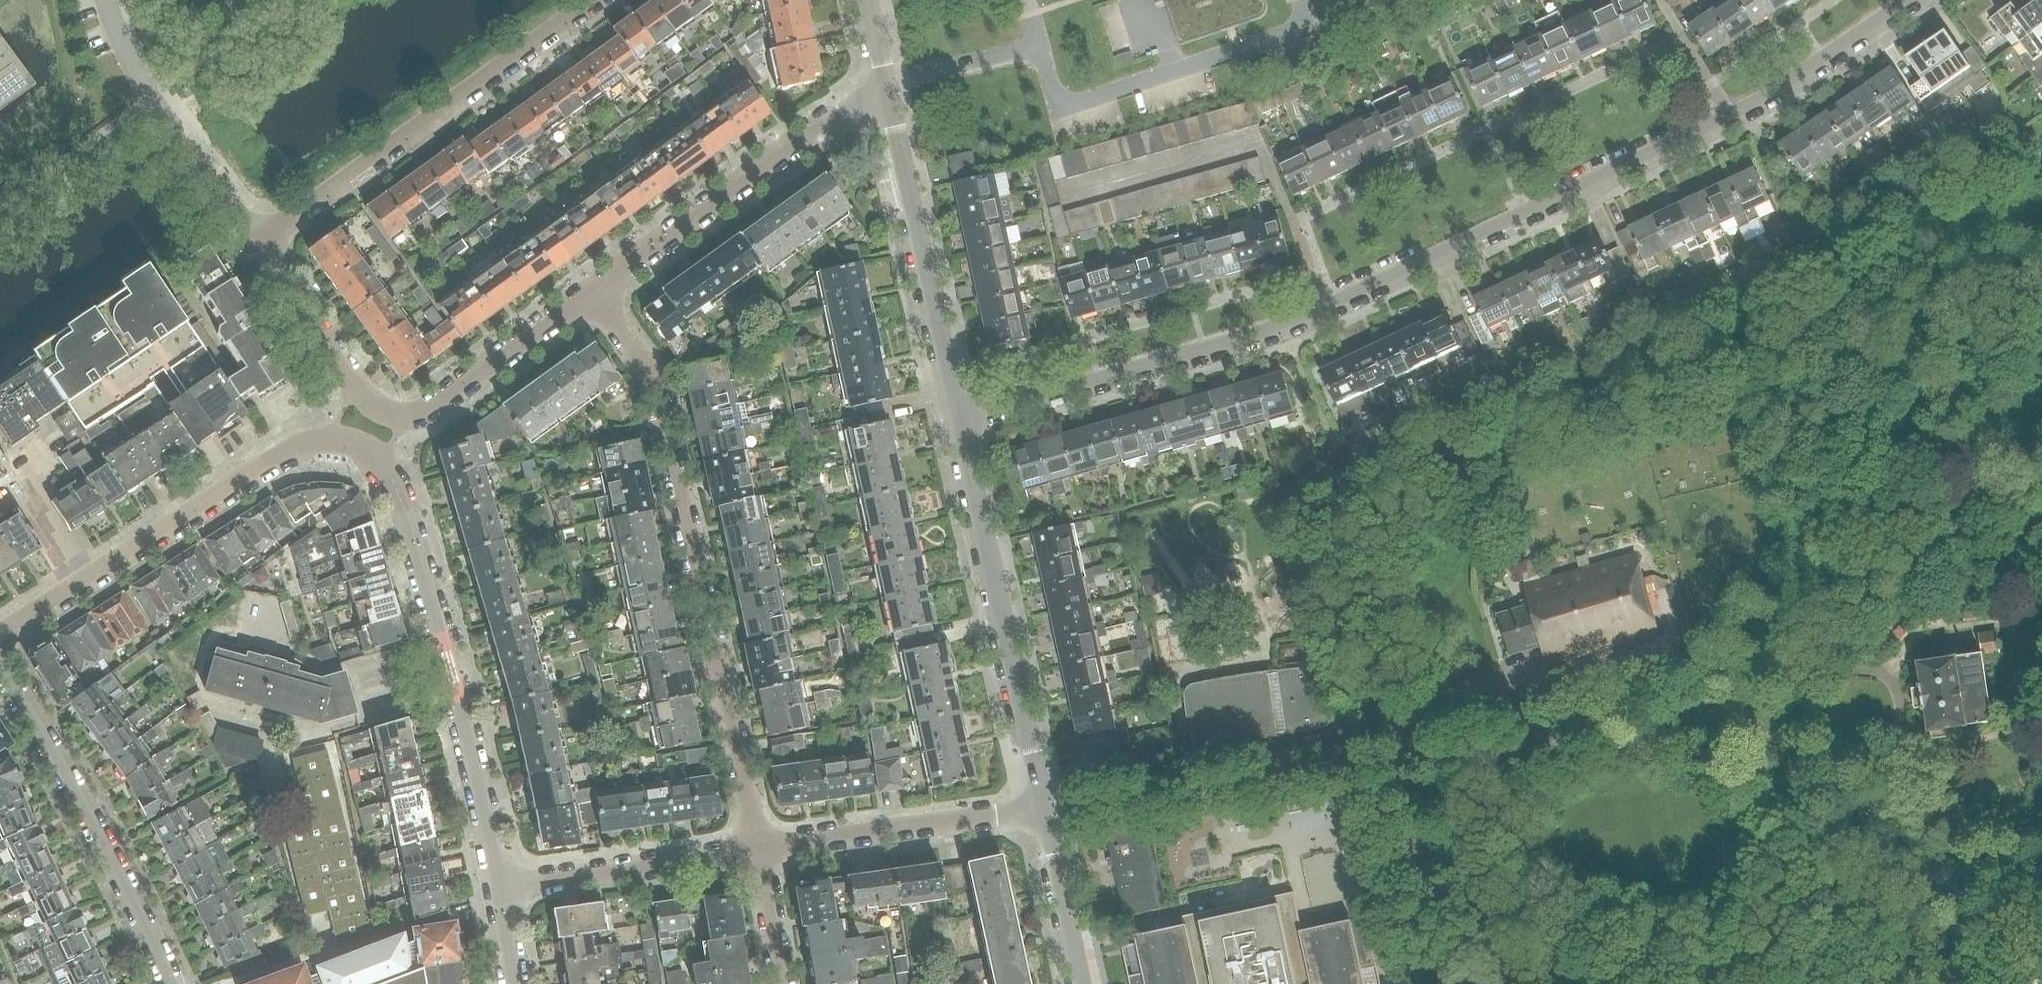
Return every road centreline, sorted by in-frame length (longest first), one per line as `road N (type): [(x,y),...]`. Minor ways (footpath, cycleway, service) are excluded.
road 1 (residential): [(963,421),(1286,332),(1747,114),(1923,0)]
road 2 (residential): [(0,632),(282,455),(333,442),(371,453),(385,462),(406,510),(499,890)]
road 3 (residential): [(400,420),(361,395),(262,241),(597,0)]
road 4 (residential): [(757,856),(666,403),(642,359),(590,299)]
road 5 (residential): [(1049,811),(1552,737)]
road 6 (residential): [(1049,811),(963,421)]
road 7 (residential): [(590,299),(853,103),(889,95)]
road 8 (residential): [(0,666),(105,847),(171,983)]
road 9 (residential): [(963,421),(889,95)]
road 10 (residential): [(1049,811),(757,856)]
road 11 (residential): [(757,856),(499,890)]
road 12 (residential): [(400,420),(433,406),(590,299)]
road 13 (residential): [(1083,983),(1049,811)]
road 14 (residential): [(782,983),(757,856)]

